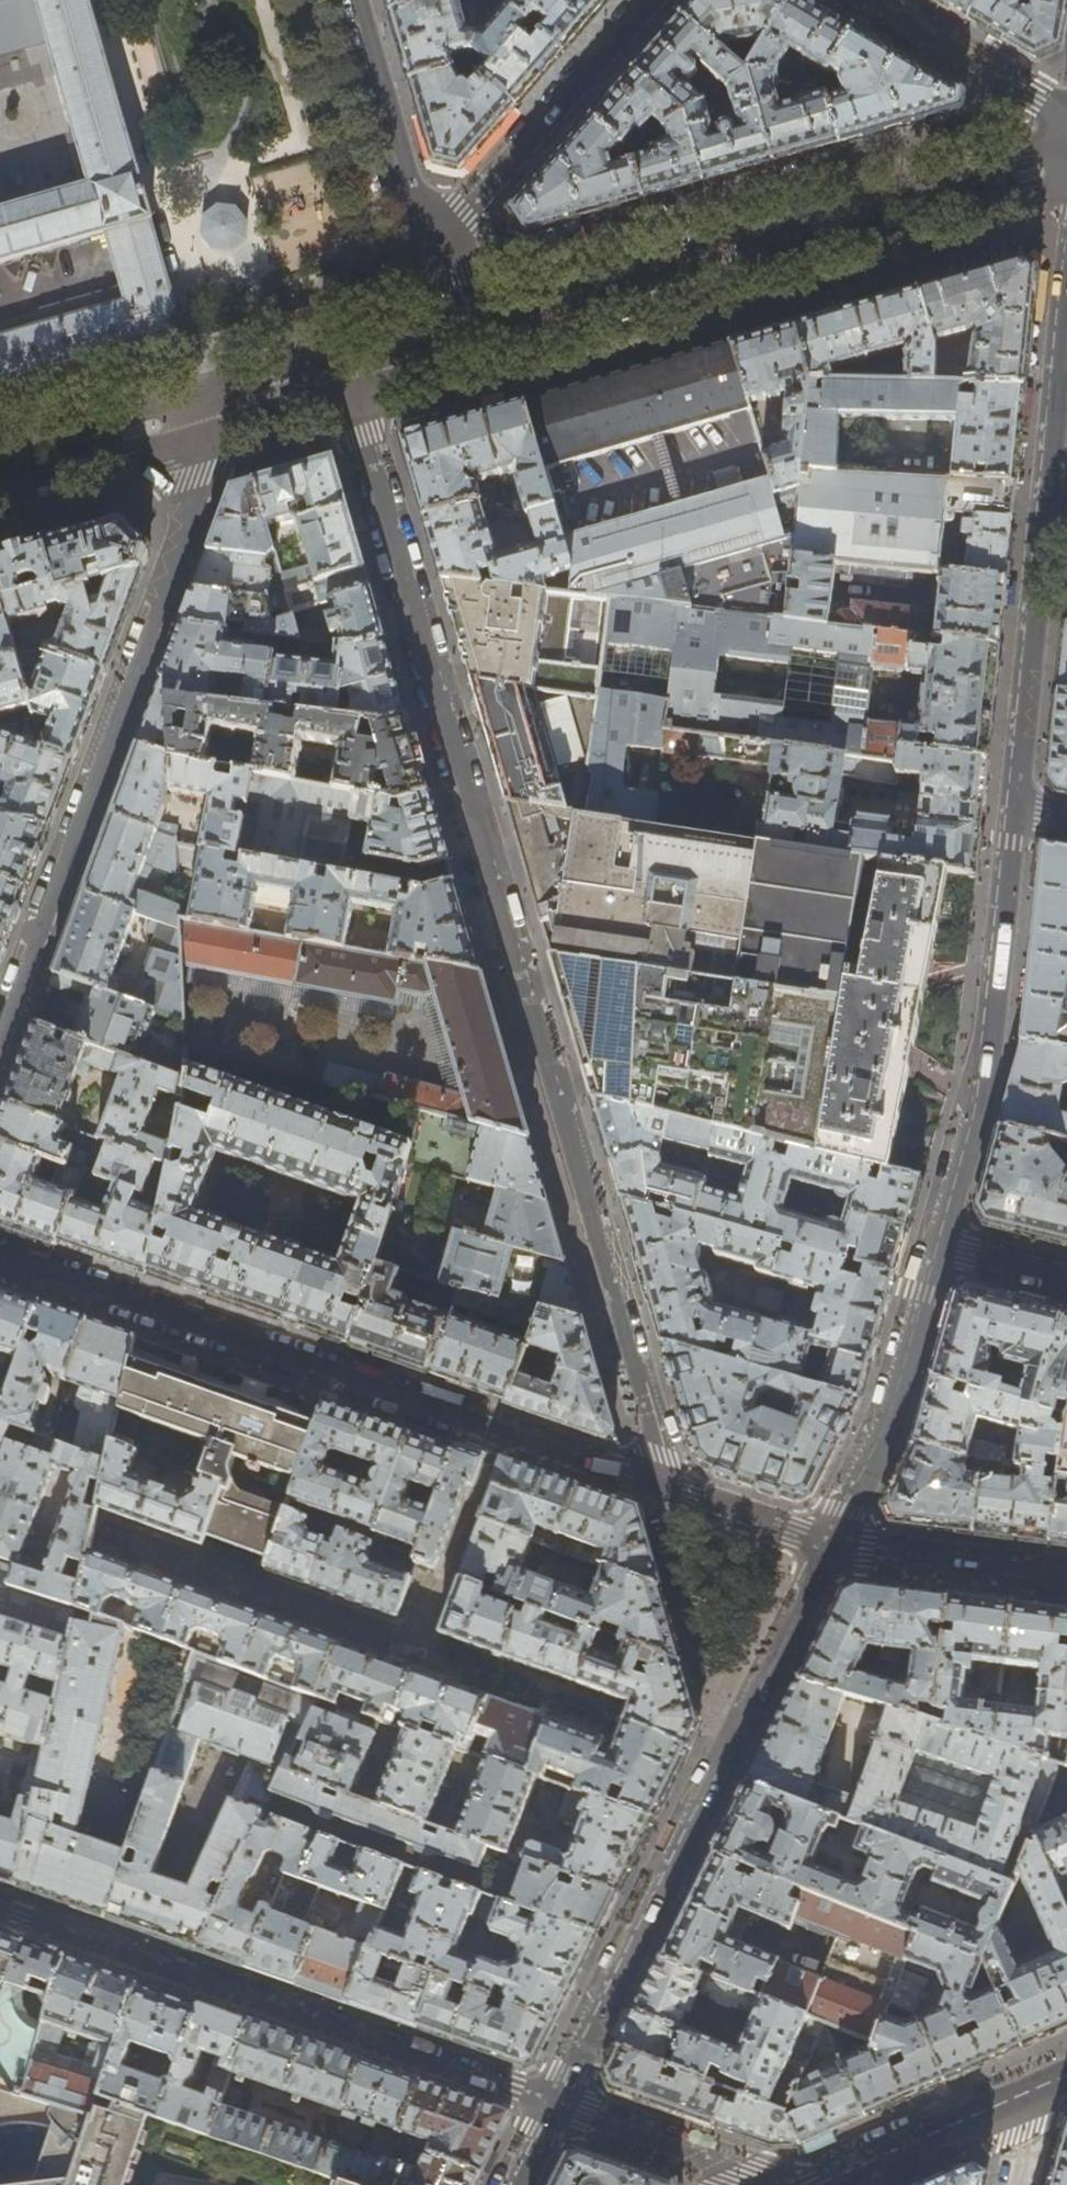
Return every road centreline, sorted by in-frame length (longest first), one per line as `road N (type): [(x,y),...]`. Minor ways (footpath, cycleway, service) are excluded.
road 1 (residential): [(345,372),(662,1455),(662,1485)]
road 2 (residential): [(662,1485),(0,1253)]
road 3 (residential): [(200,416),(199,482),(176,559),(0,1040)]
road 4 (residential): [(556,2103),(830,1543)]
road 5 (residential): [(0,1911),(556,2103)]
road 6 (residential): [(1066,140),(551,288),(513,321)]
road 7 (residential): [(513,321),(563,334),(1032,198),(1066,170)]
road 8 (residential): [(1015,811),(1066,318)]
road 9 (residential): [(937,1246),(981,1103),(1015,811)]
road 10 (residential): [(650,0),(433,250)]
road 11 (residential): [(830,1543),(887,1420),(937,1246)]
road 12 (residential): [(433,250),(358,0)]
road 13 (secondary): [(1043,2085),(814,2184)]
road 14 (residential): [(1066,1574),(830,1543)]
road 15 (residential): [(866,0),(1066,121)]
road 16 (residential): [(556,2103),(764,2184)]
road 17 (residential): [(0,492),(161,448),(200,416)]
road 18 (residential): [(200,416),(153,403),(0,446)]
road 19 (residential): [(830,1543),(662,1485)]
road 20 (residential): [(345,372),(200,416)]
road 21 (residential): [(937,1246),(1066,1278)]
road 22 (residential): [(463,337),(345,372)]

